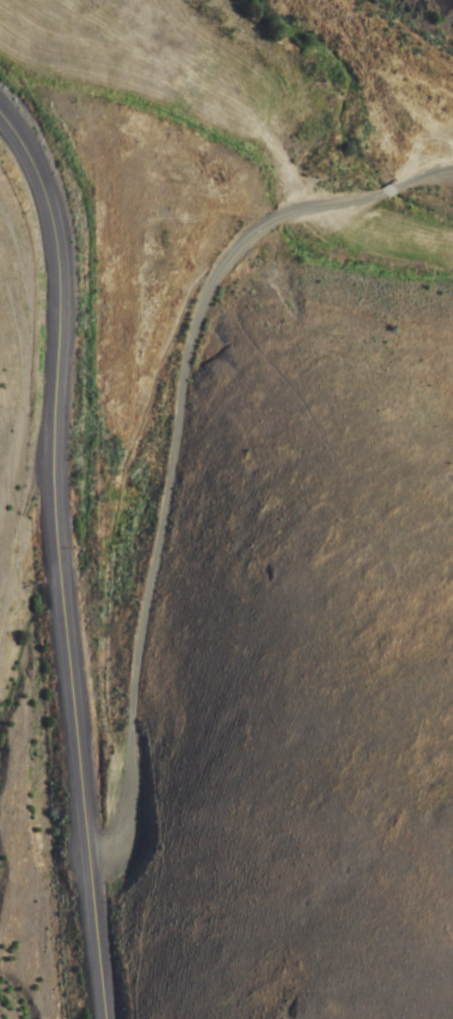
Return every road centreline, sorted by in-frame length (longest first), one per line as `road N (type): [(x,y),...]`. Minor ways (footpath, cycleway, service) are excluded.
road 1 (secondary): [(105,1018),(58,581),(60,294),(34,166),(0,111)]
road 2 (residential): [(452,193),(399,194),(249,230),(183,327),(122,841),(88,881)]

